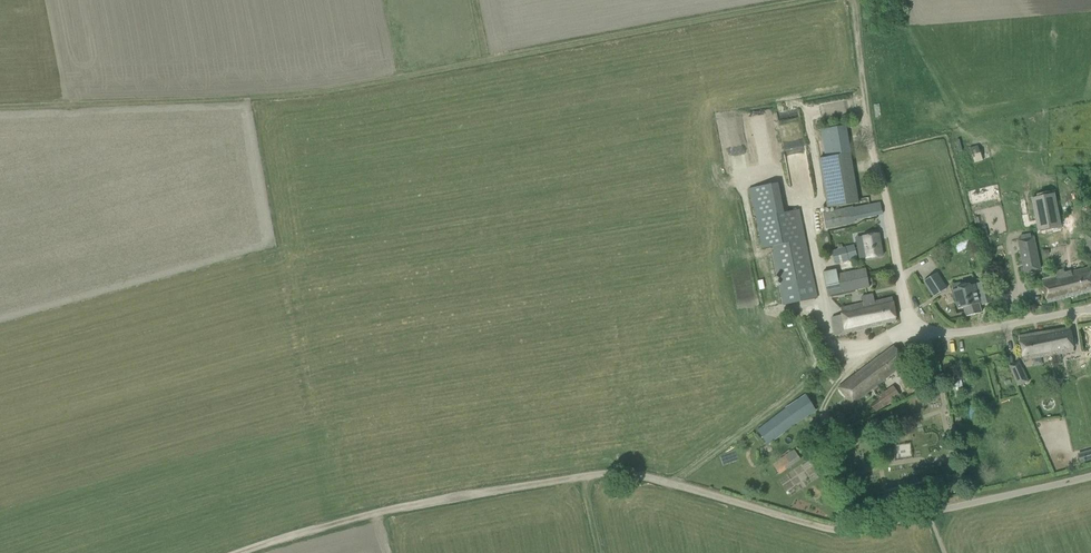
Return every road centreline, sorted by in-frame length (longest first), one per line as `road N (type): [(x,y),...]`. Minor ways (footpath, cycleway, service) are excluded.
road 1 (track): [(0,100),(329,92),(830,0)]
road 2 (track): [(848,529),(623,476),(431,503),(308,529),(244,552)]
road 3 (track): [(845,0),(911,338)]
road 4 (unclassified): [(848,529),(1090,479)]
road 5 (unclassified): [(911,338),(1090,310)]

